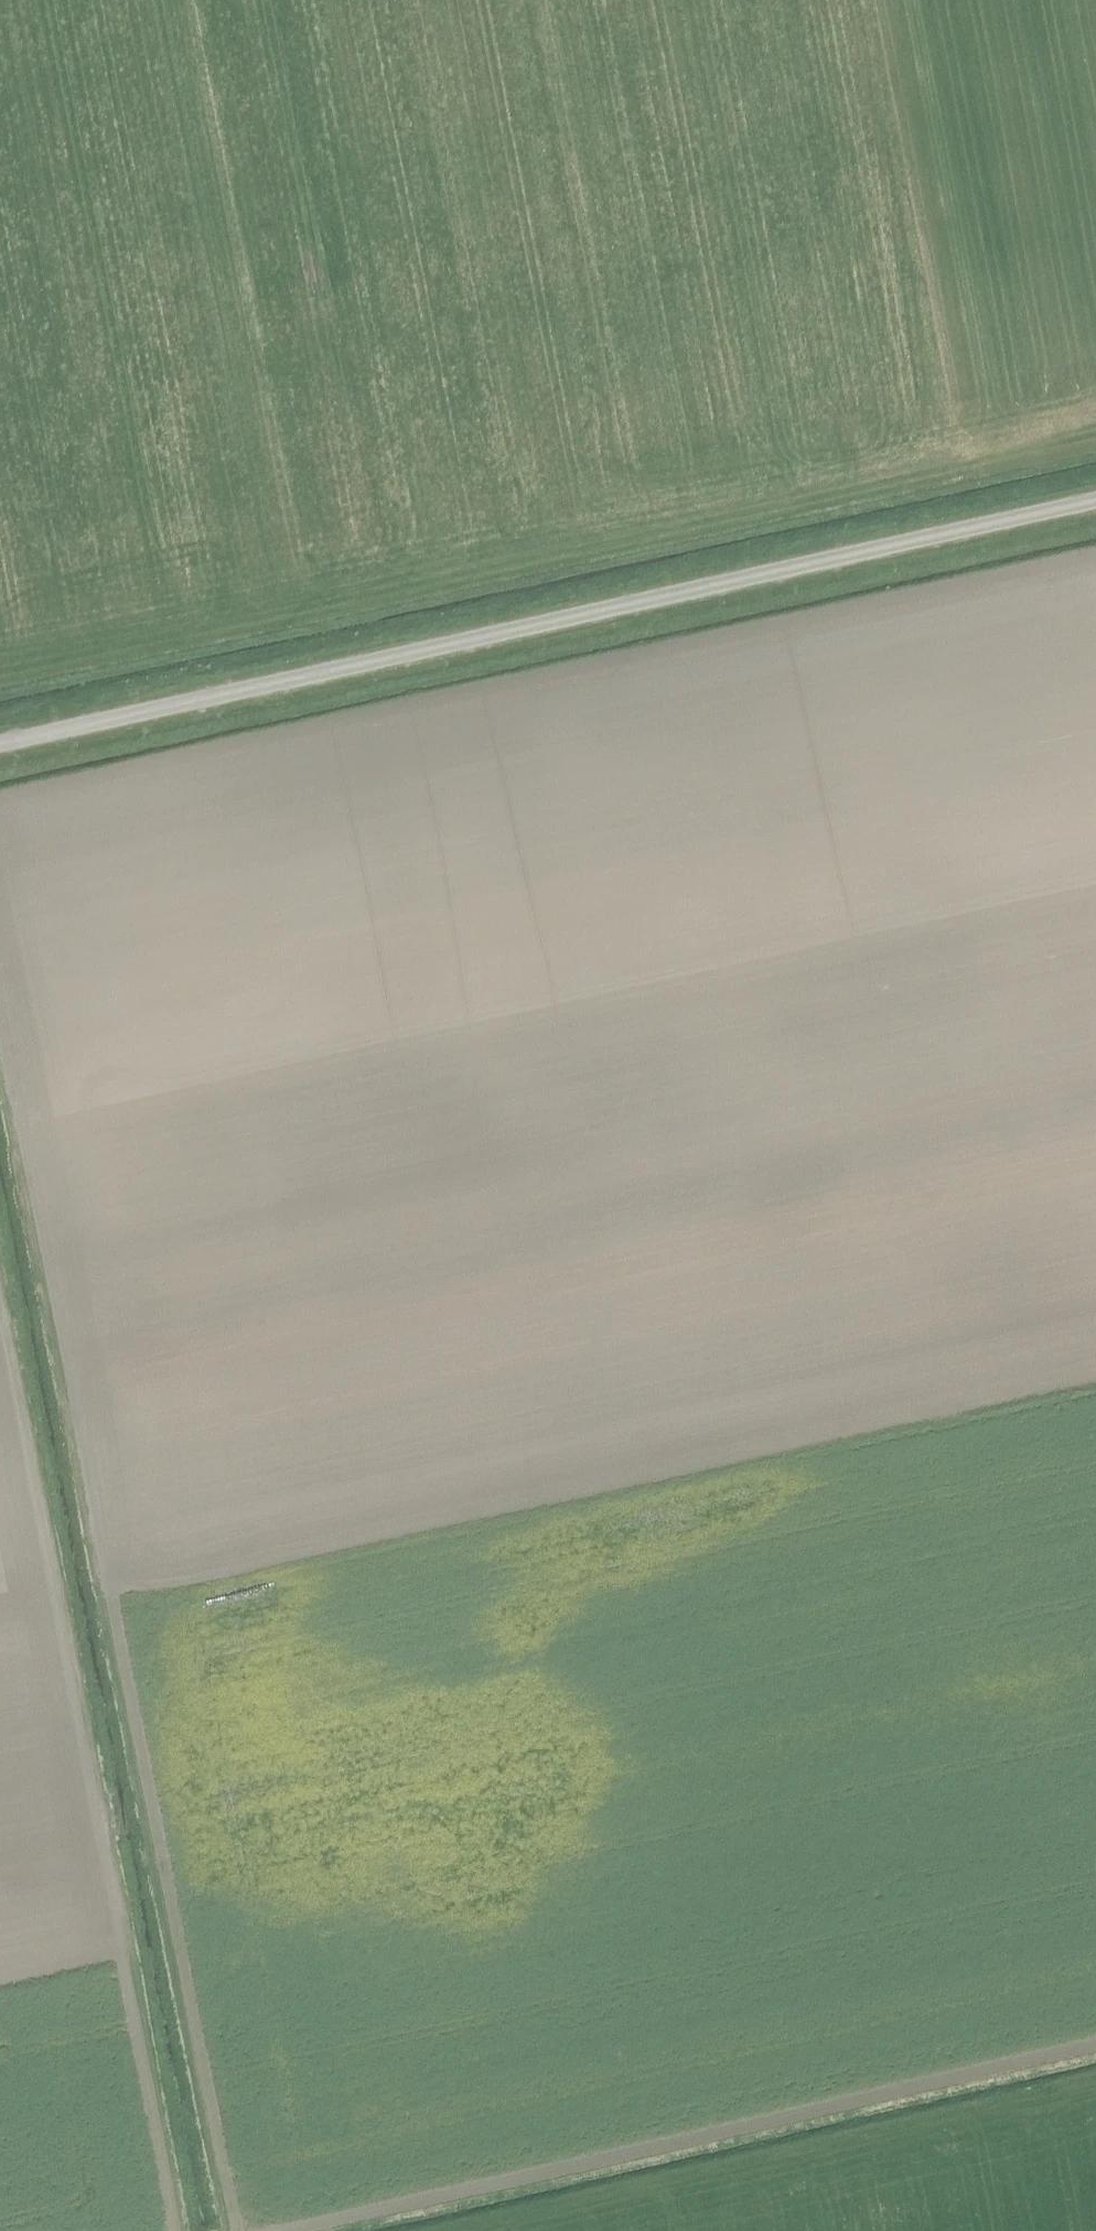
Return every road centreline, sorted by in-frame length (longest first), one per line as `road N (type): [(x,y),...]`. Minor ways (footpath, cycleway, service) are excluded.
road 1 (unclassified): [(1095,493),(0,742)]

